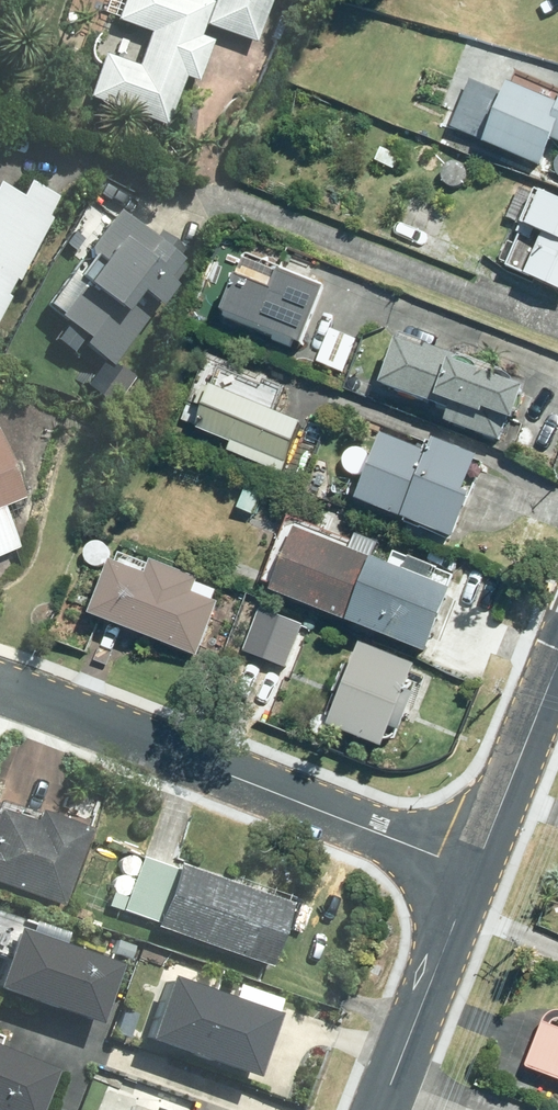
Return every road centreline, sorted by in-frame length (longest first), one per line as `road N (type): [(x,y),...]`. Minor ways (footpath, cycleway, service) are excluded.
road 1 (residential): [(0,695),(479,861)]
road 2 (secondary): [(479,861),(379,1109)]
road 3 (secondary): [(557,663),(479,861)]

